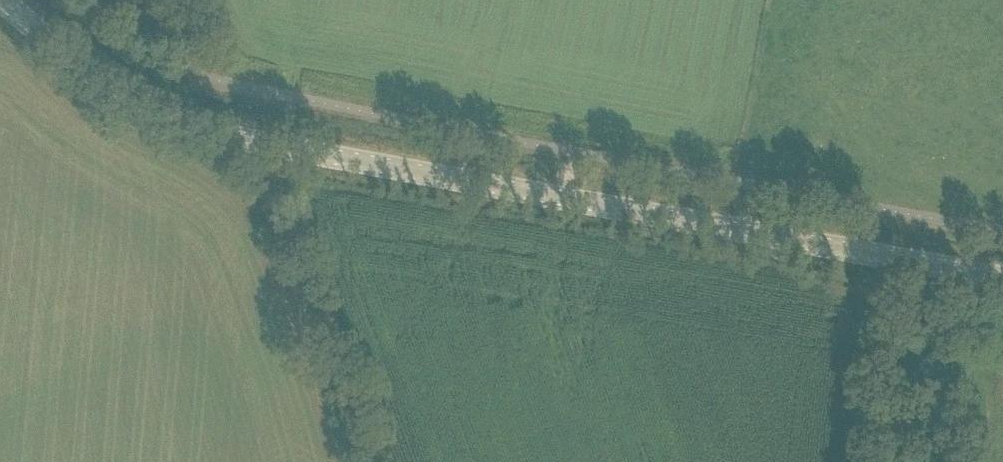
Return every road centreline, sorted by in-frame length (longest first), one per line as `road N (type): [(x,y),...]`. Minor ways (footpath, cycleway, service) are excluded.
road 1 (tertiary): [(1002,280),(359,159),(233,128),(133,83),(6,0)]

